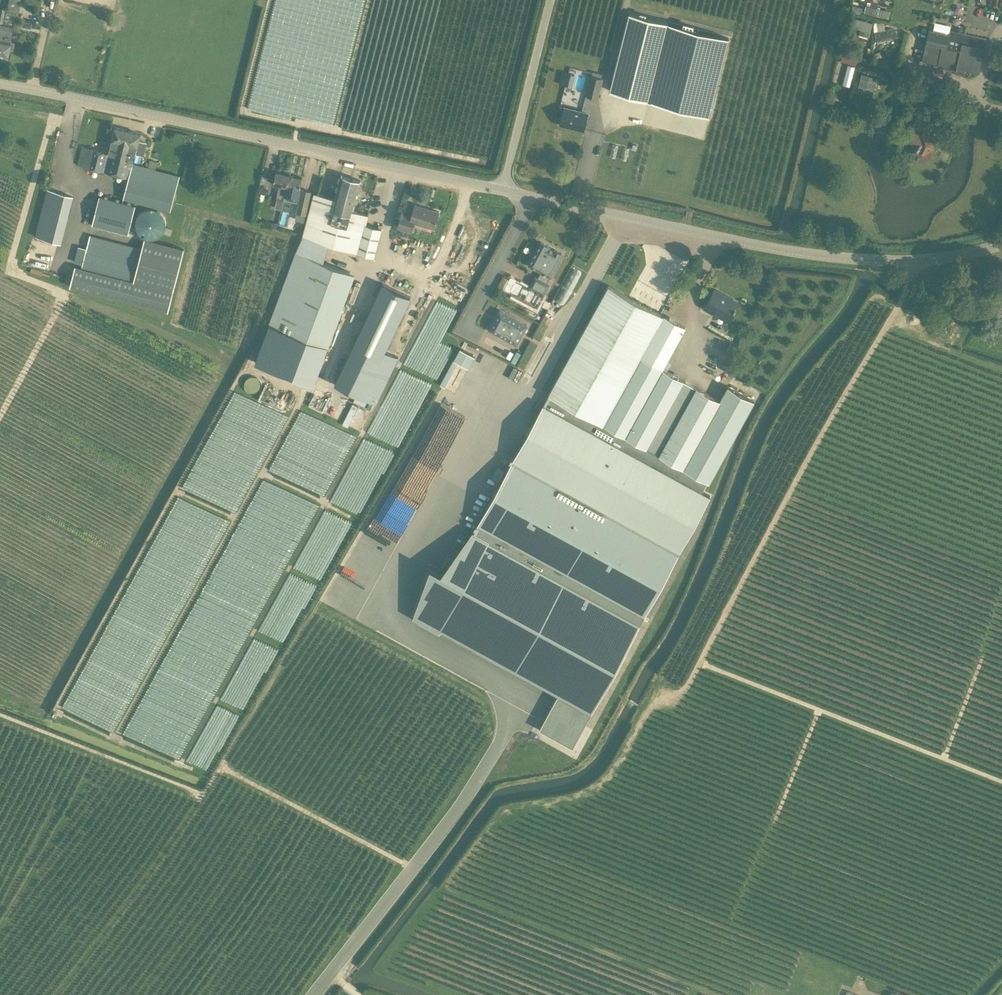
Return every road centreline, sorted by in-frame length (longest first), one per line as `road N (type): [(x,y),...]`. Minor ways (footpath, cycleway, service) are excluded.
road 1 (tertiary): [(0,84),(503,190)]
road 2 (tertiary): [(503,190),(818,257),(907,261),(1001,240)]
road 3 (unclassified): [(503,190),(550,0)]

